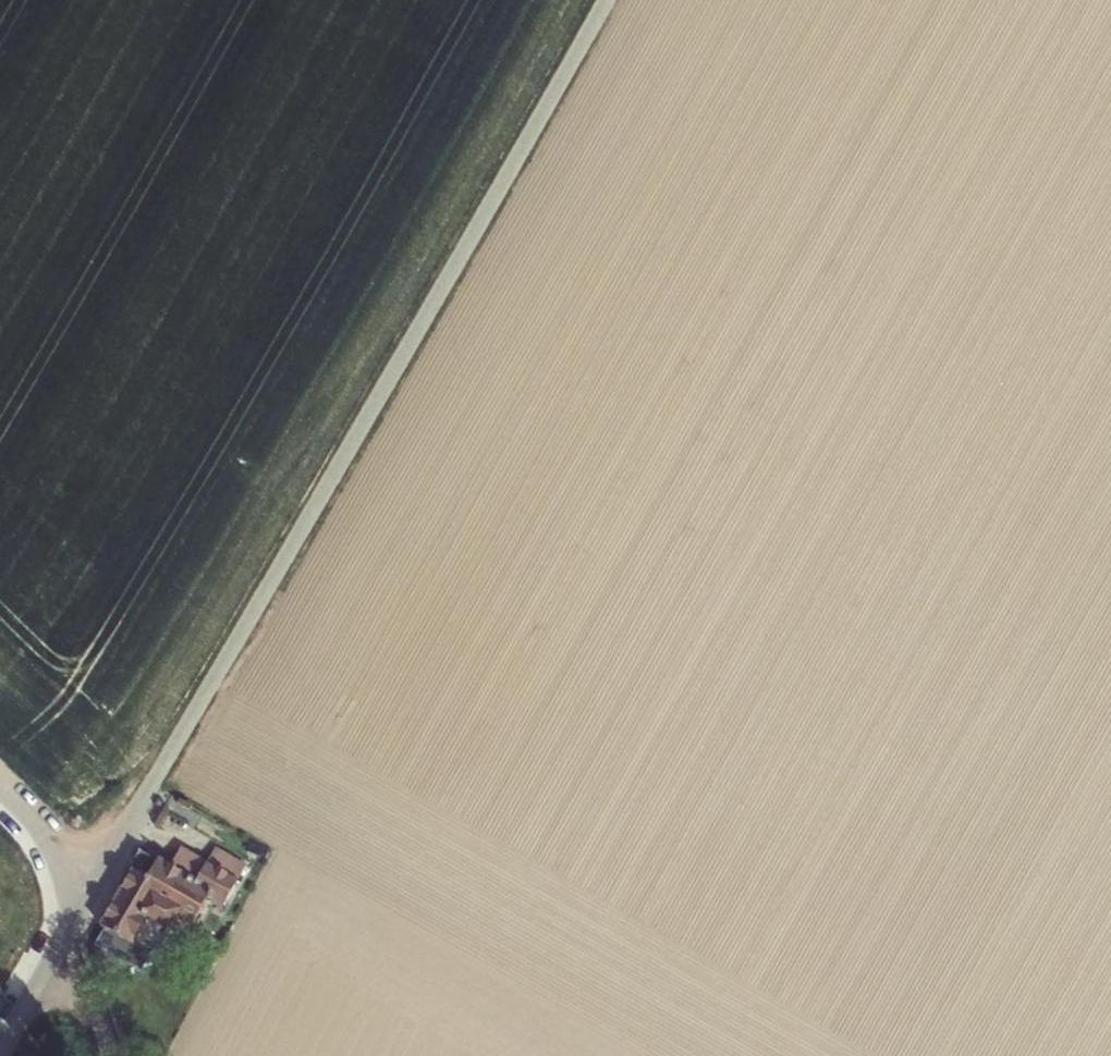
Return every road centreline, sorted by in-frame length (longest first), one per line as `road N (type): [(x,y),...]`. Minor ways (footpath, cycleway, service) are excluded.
road 1 (unclassified): [(606,0),(95,885)]
road 2 (unclassified): [(95,885),(0,1049)]
road 3 (unclassified): [(95,885),(0,792)]

